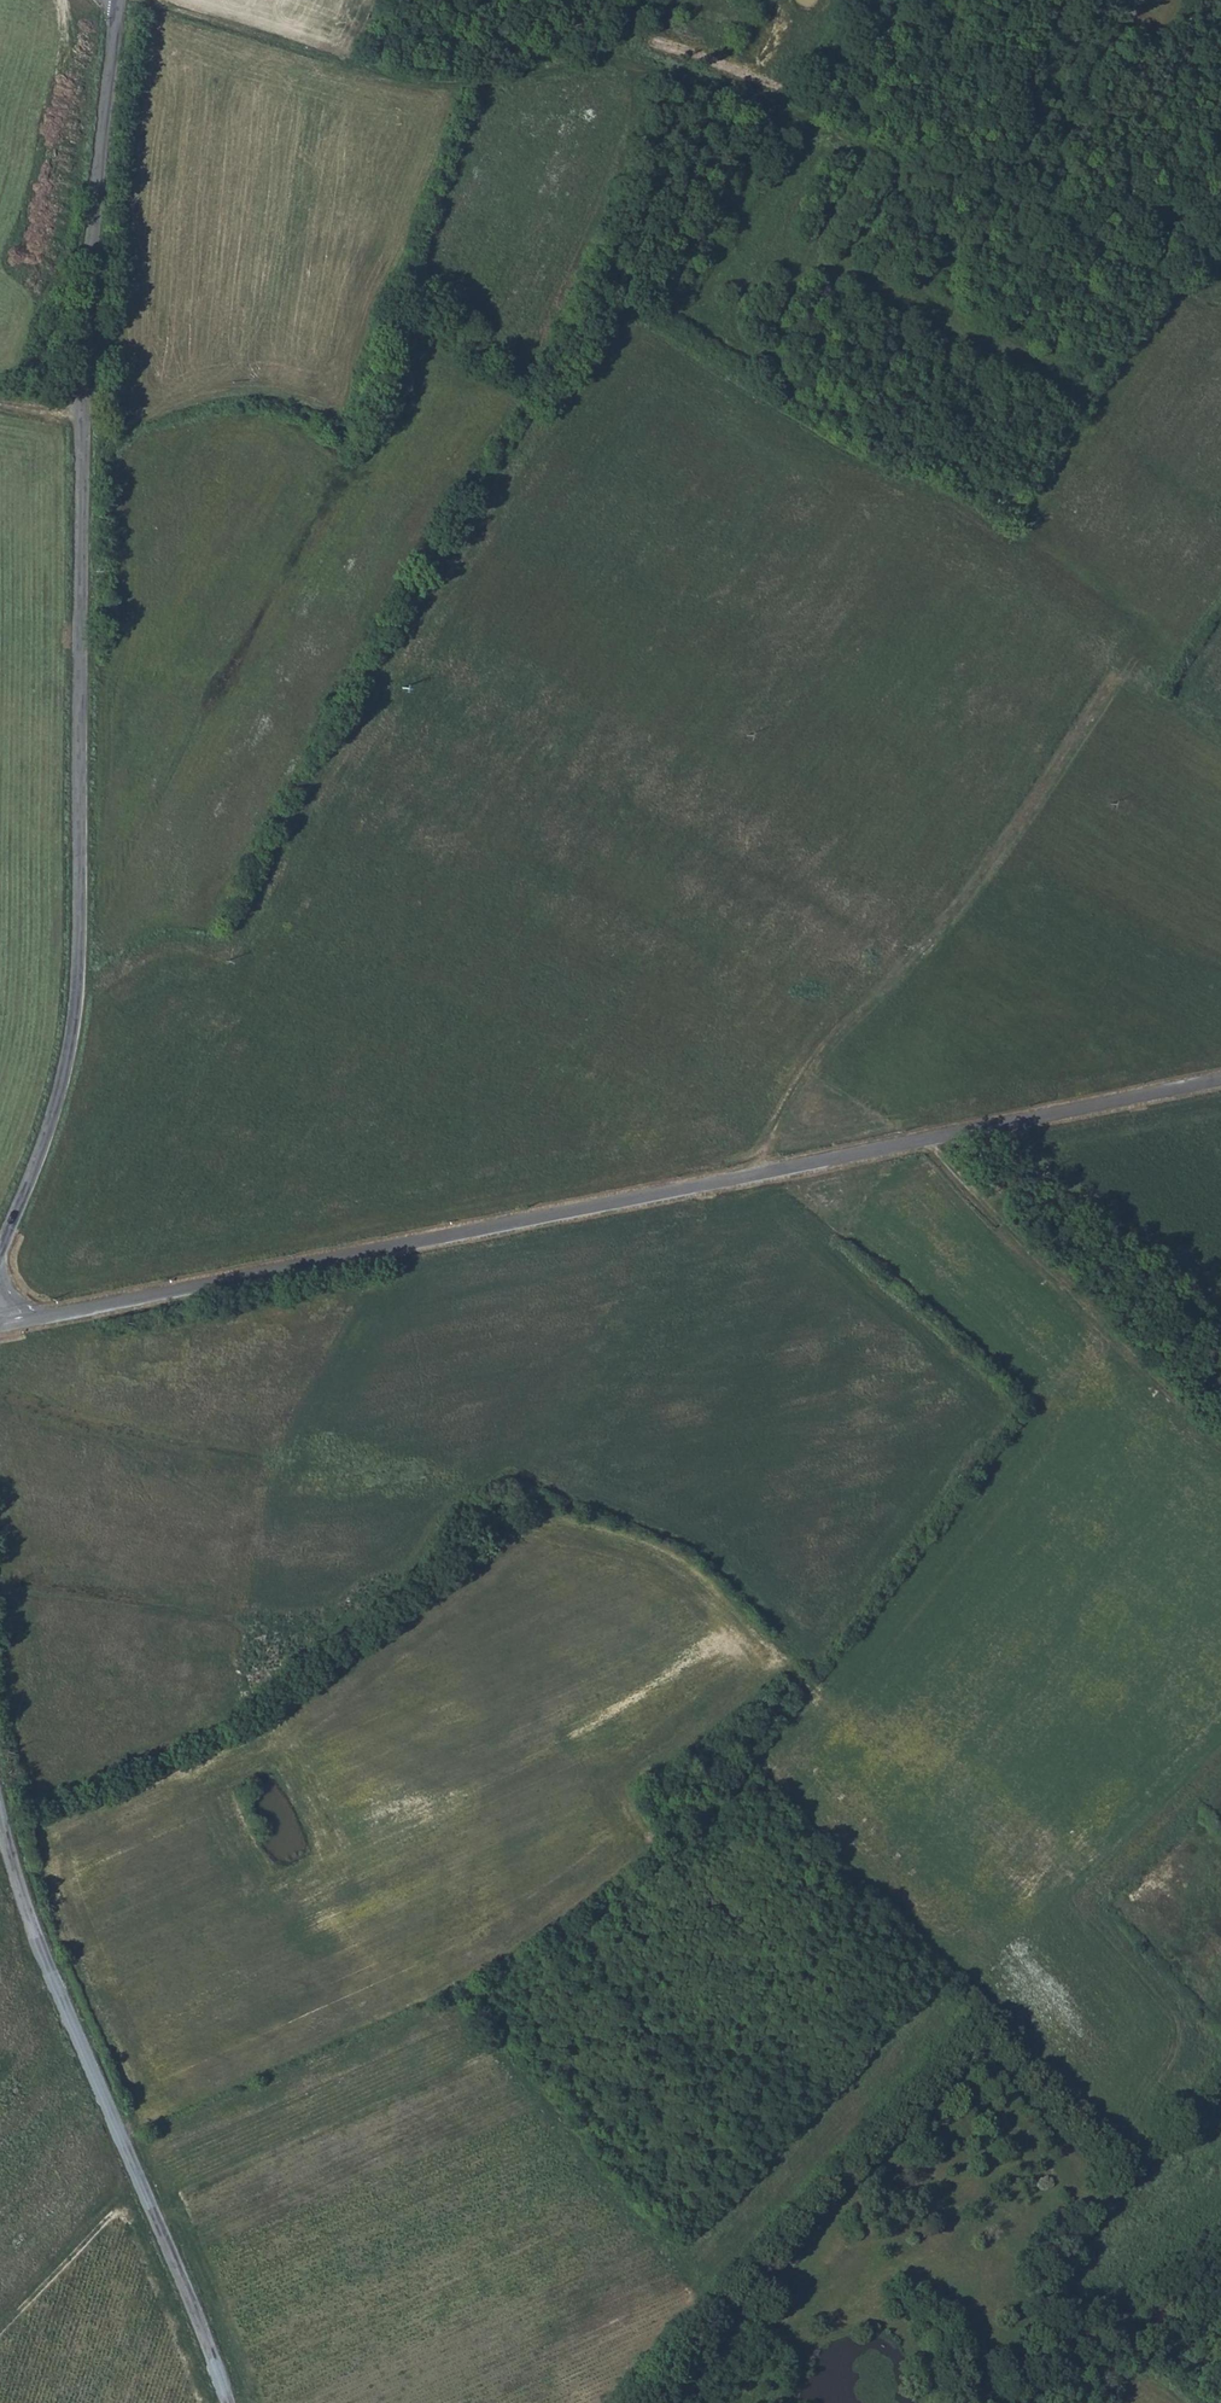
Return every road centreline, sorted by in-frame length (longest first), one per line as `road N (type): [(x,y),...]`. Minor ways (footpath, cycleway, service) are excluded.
road 1 (unclassified): [(118,0),(87,413),(78,971),(60,1092),(0,1245)]
road 2 (tertiary): [(1220,1079),(46,1316)]
road 3 (track): [(1142,273),(1017,204),(658,74),(614,63),(417,82),(142,0)]
road 4 (unclassified): [(231,2402),(54,1980),(0,1813)]
road 5 (track): [(661,2402),(721,2326),(721,2310),(697,2297)]

